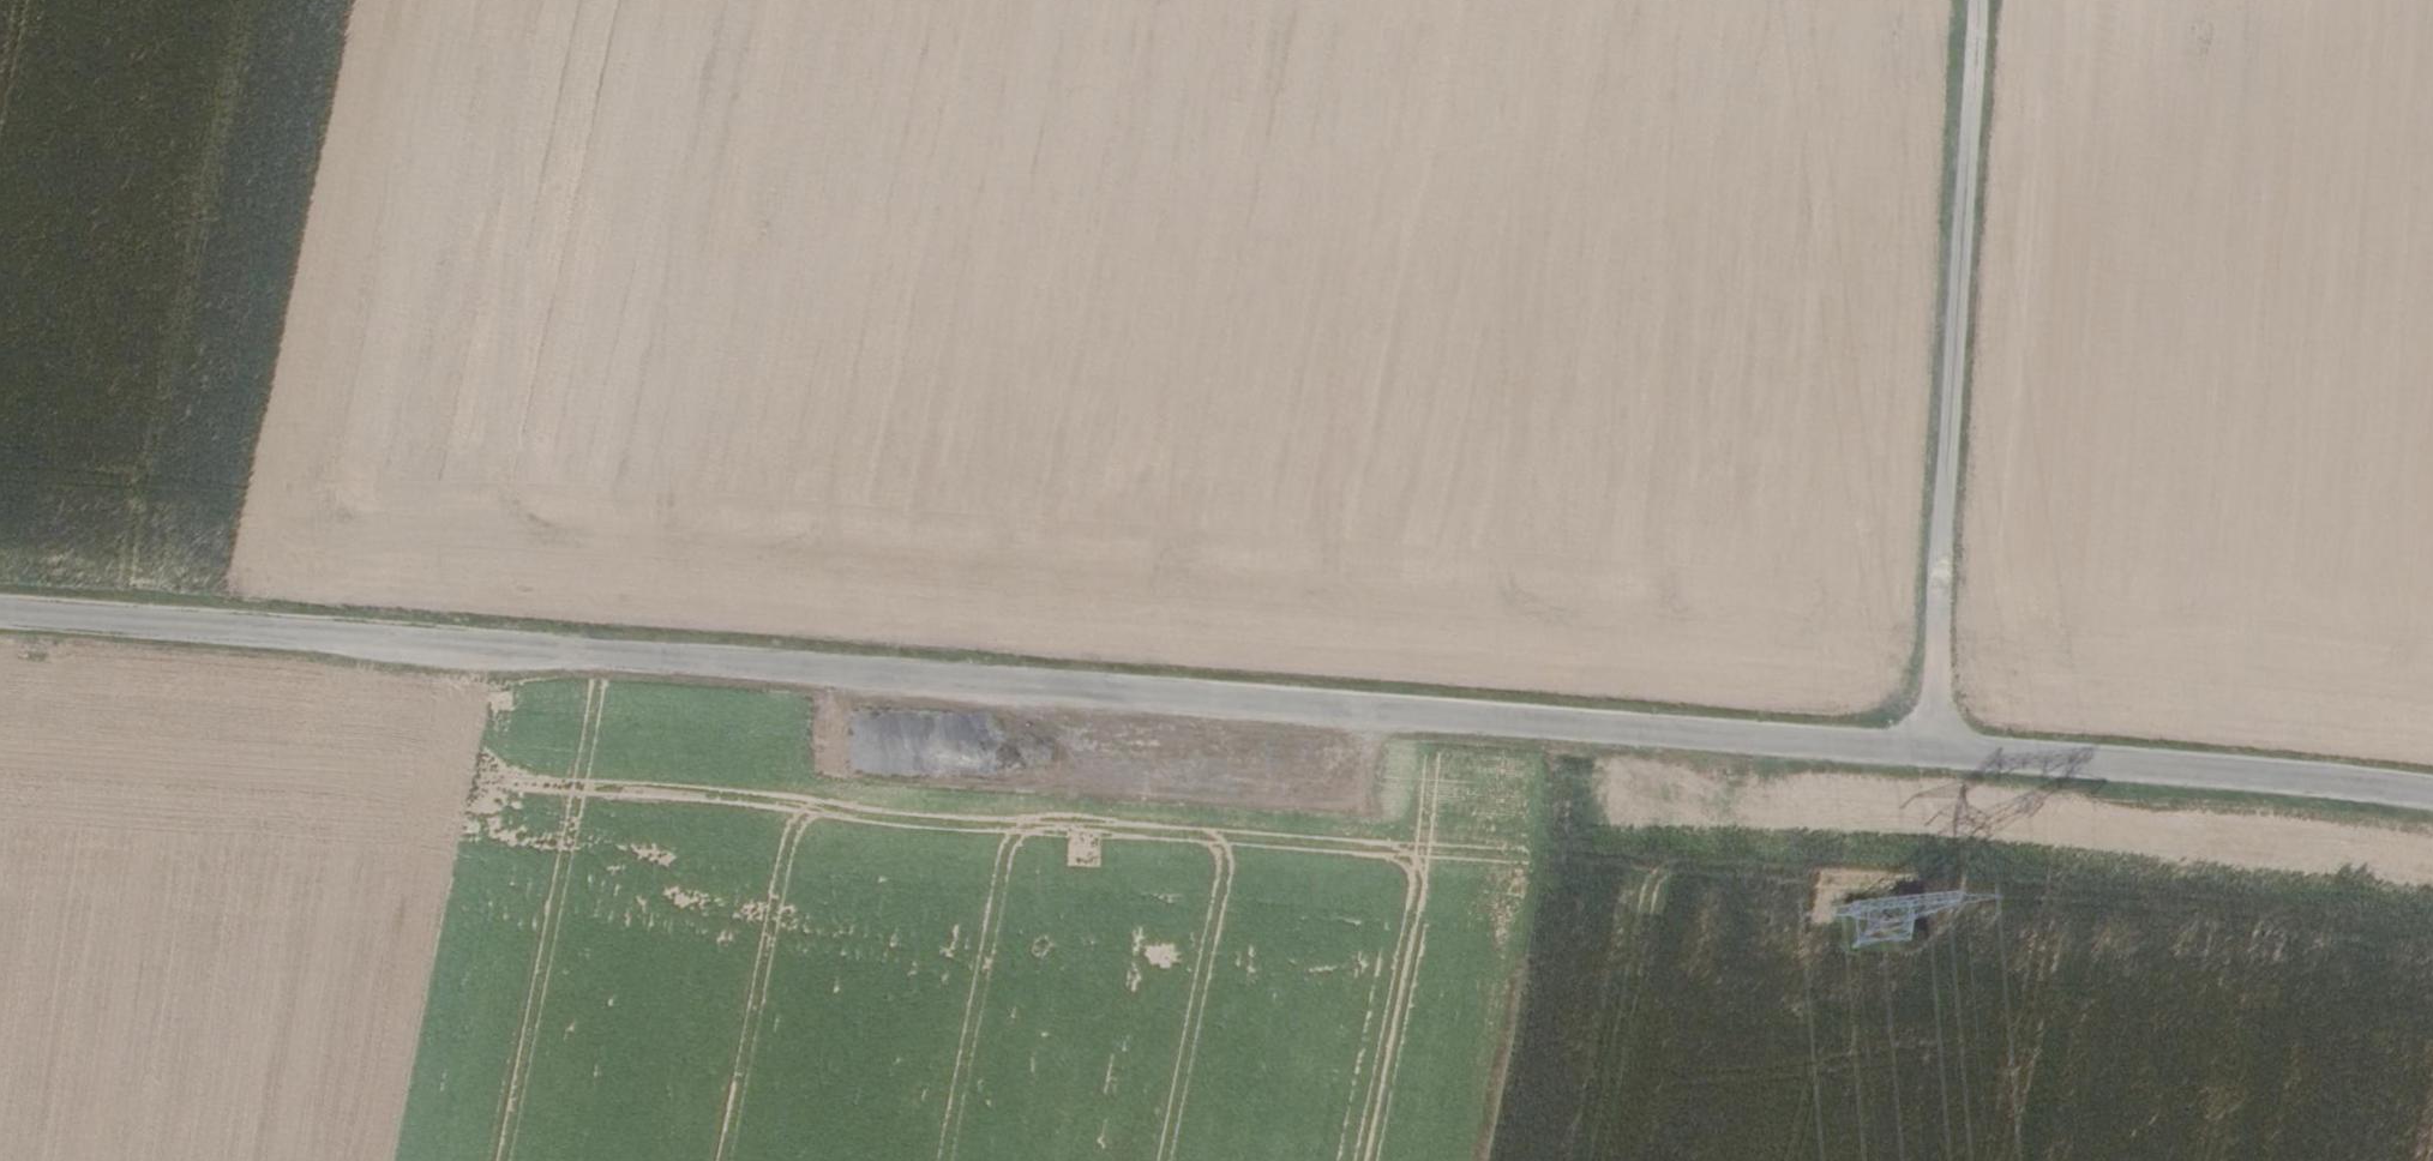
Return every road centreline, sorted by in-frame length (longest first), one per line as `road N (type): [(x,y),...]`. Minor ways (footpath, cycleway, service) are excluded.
road 1 (unclassified): [(0,622),(1943,754),(2432,800)]
road 2 (track): [(1943,754),(1984,0)]

